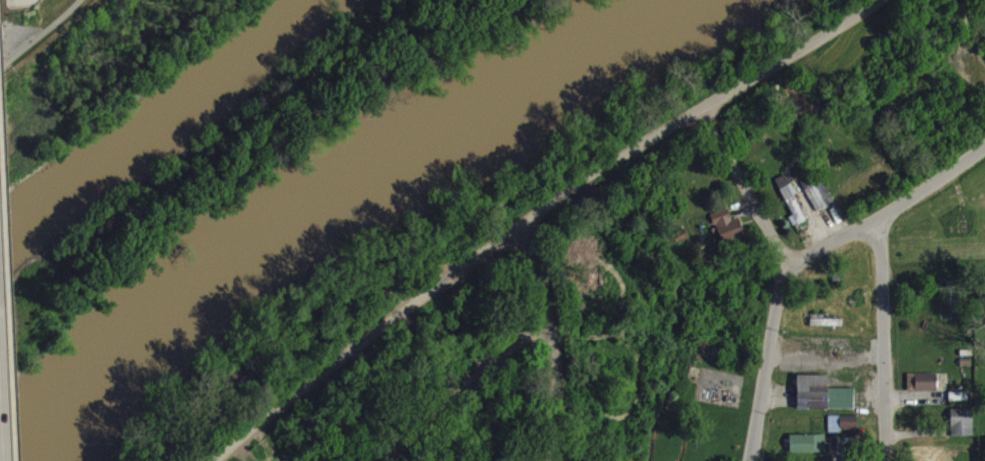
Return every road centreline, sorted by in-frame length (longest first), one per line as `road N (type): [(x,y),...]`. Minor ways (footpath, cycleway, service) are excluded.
road 1 (residential): [(211,460),(514,230),(874,0)]
road 2 (residential): [(702,110),(787,270),(754,460)]
road 3 (residential): [(884,216),(890,460)]
road 4 (residential): [(514,230),(548,327),(558,406),(551,460)]
road 5 (residential): [(787,270),(984,146)]
road 6 (residential): [(548,327),(397,460)]

